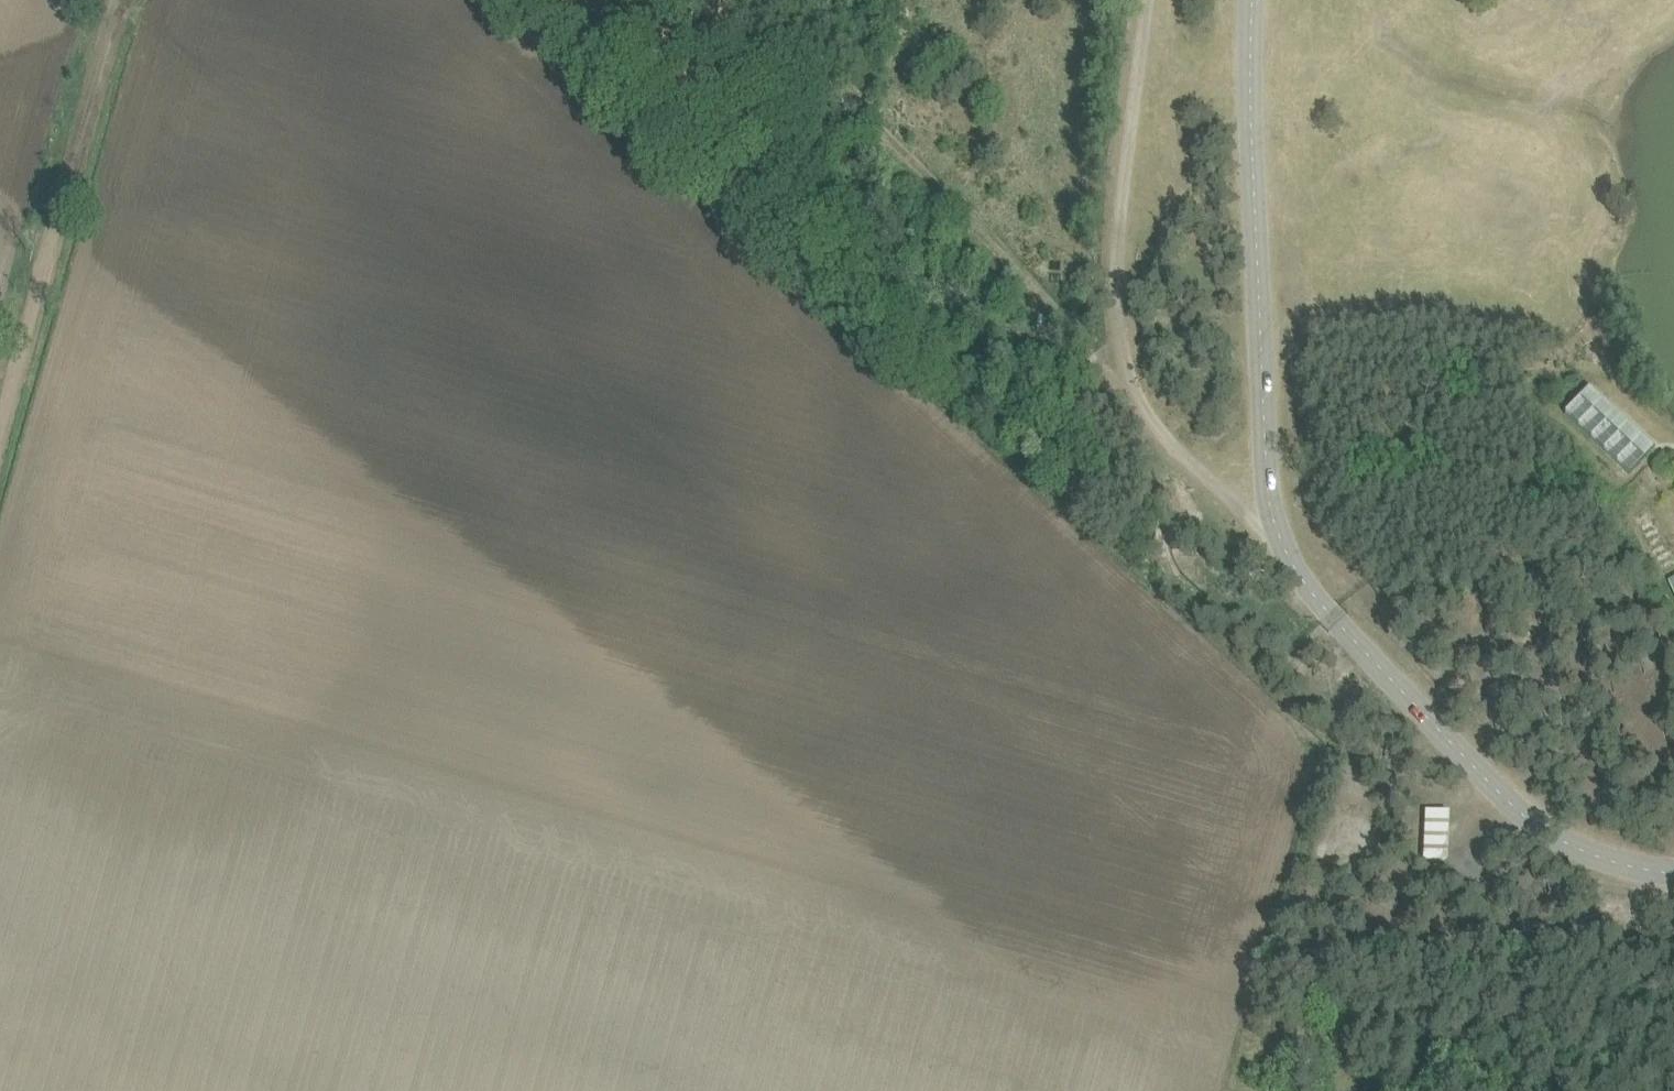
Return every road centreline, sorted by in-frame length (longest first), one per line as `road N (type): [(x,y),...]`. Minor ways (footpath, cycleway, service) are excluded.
road 1 (track): [(1279,533),(1169,440),(1142,405),(1126,360),(1119,235),(1148,0)]
road 2 (track): [(122,0),(0,429)]

